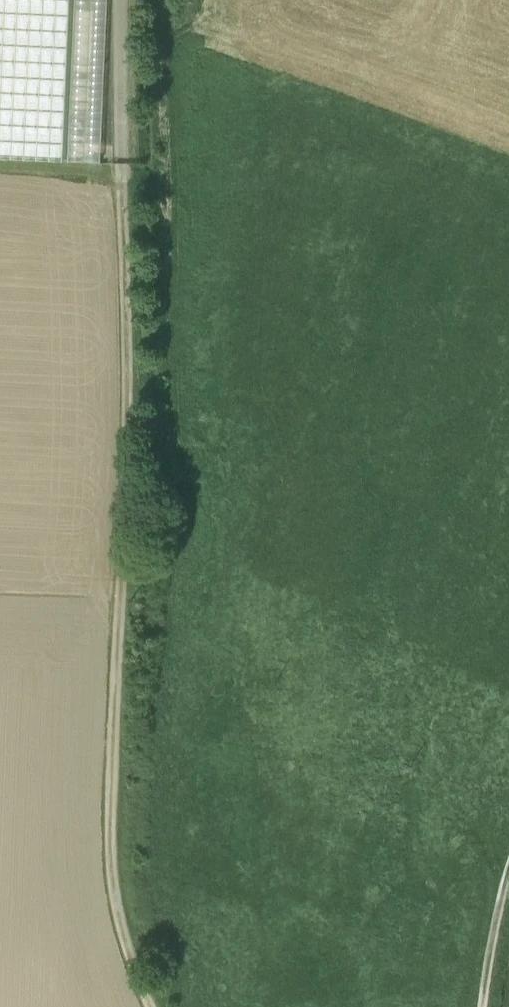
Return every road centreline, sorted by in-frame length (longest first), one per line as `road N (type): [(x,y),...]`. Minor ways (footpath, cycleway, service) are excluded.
road 1 (track): [(484,1006),(508,878)]

